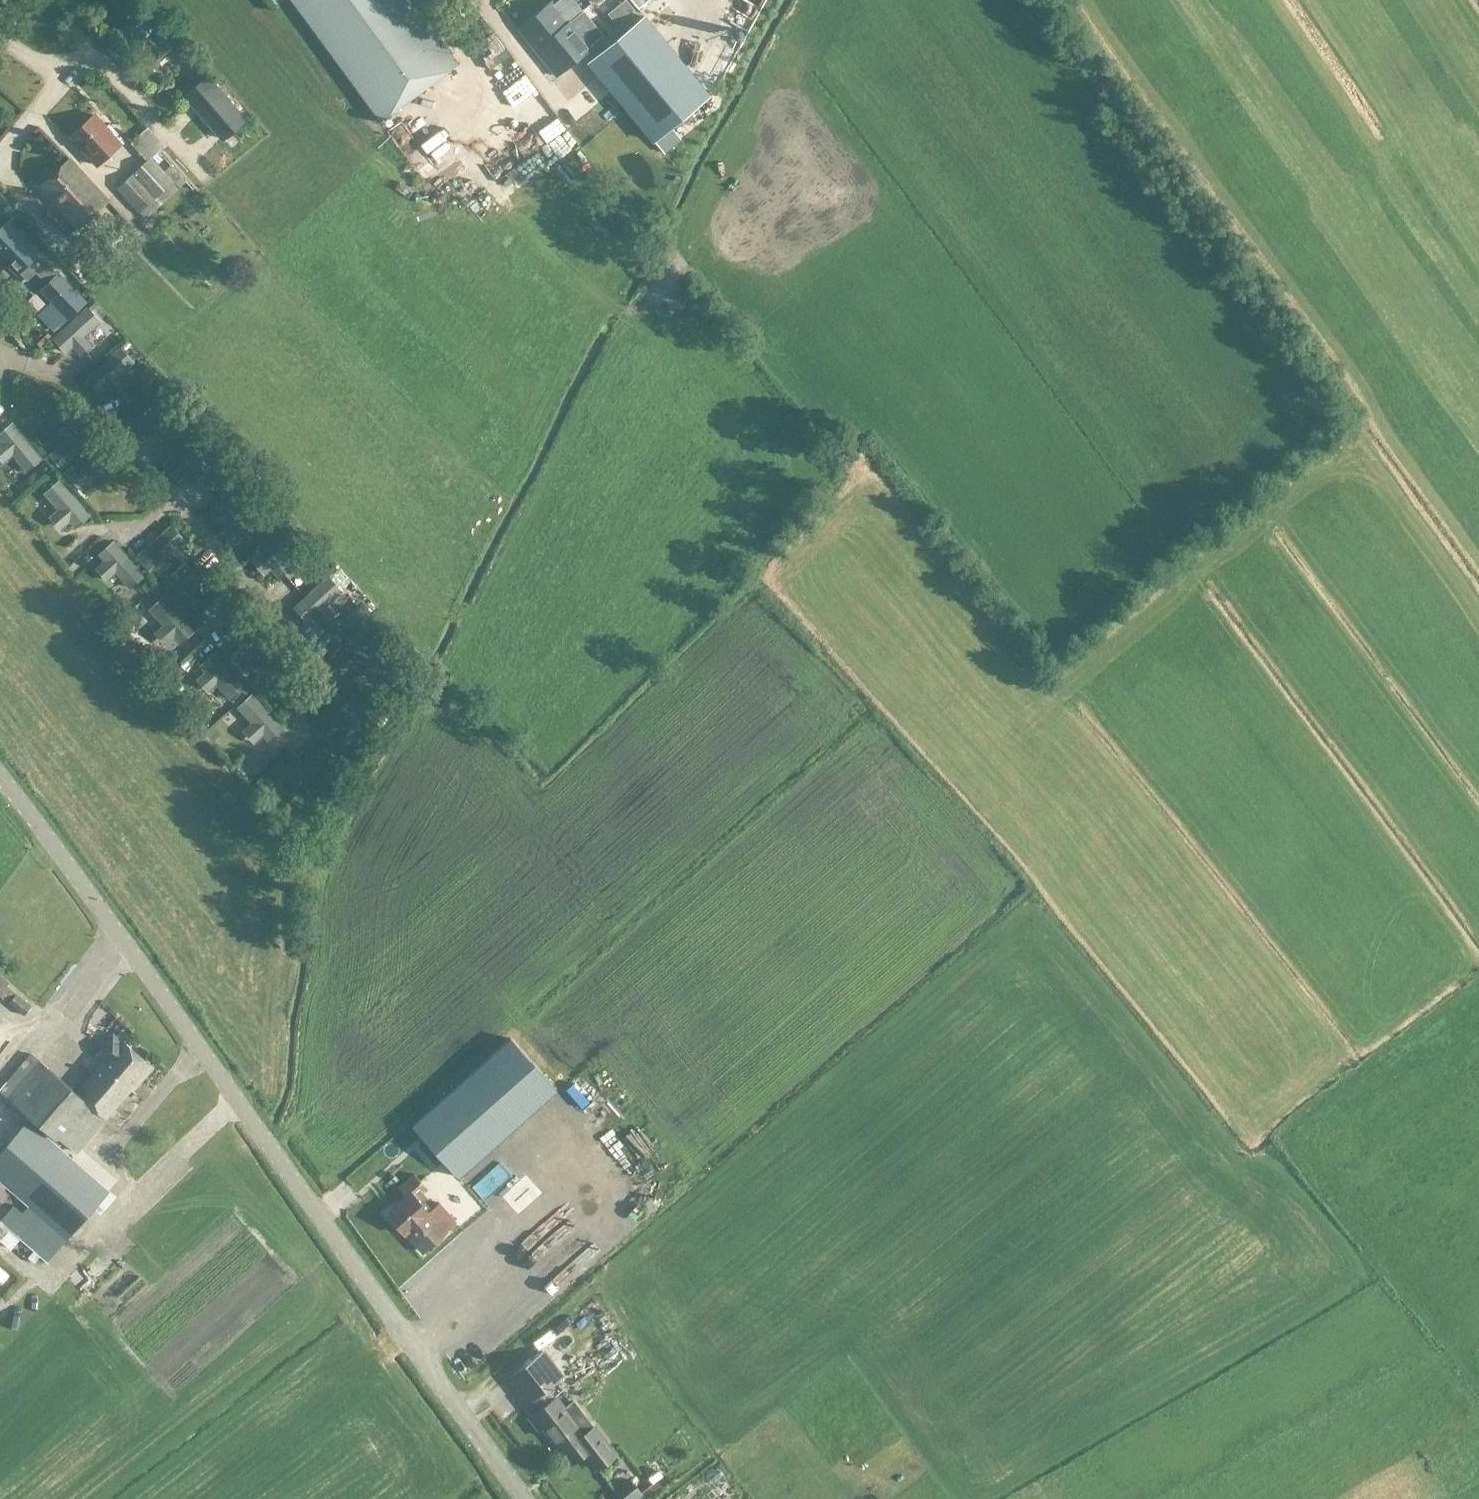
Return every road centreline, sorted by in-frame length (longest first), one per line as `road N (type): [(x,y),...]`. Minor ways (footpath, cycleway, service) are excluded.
road 1 (unclassified): [(525,1498),(0,775)]

